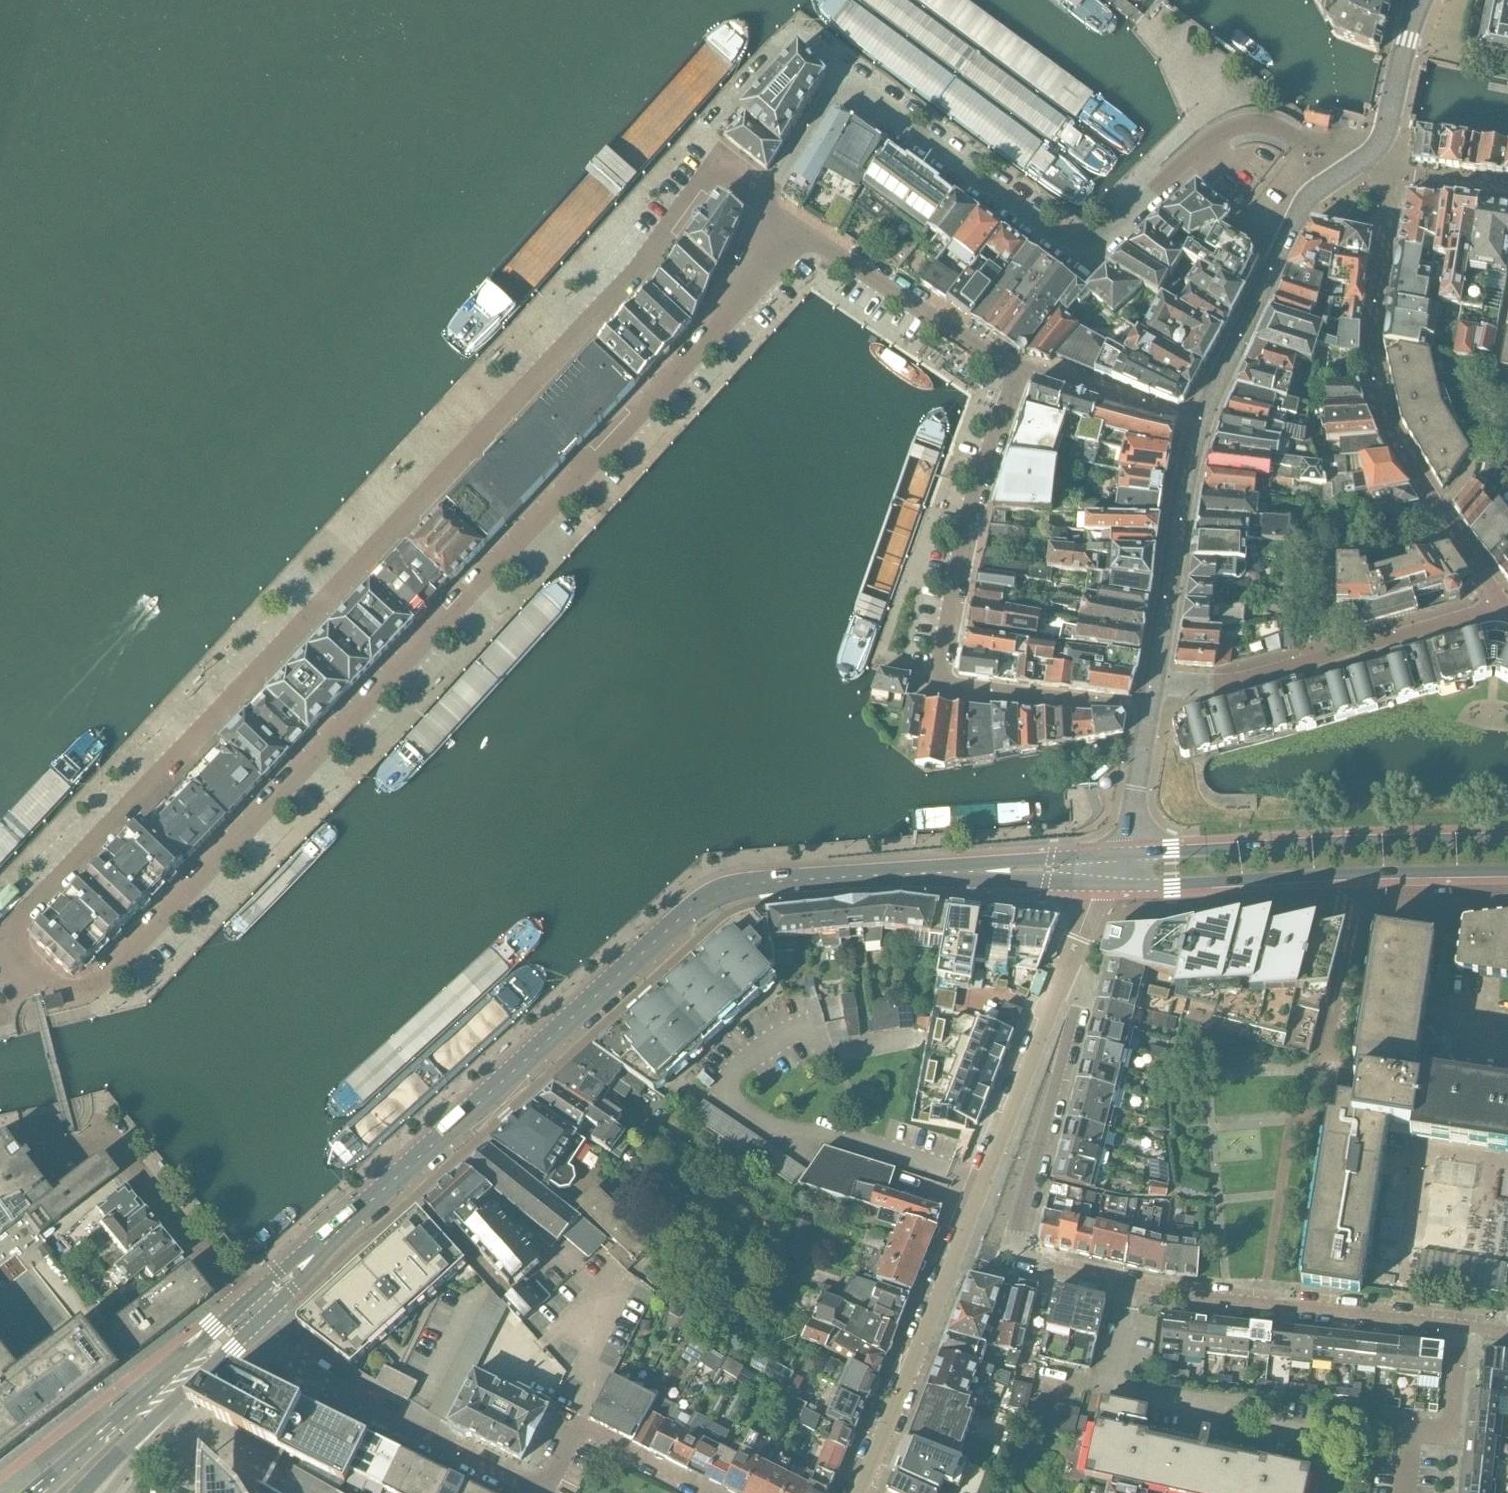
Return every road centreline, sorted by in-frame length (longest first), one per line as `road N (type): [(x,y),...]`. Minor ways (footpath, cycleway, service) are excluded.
road 1 (residential): [(0,952),(33,982),(91,993),(715,327),(762,201)]
road 2 (residential): [(703,148),(636,263),(0,941)]
road 3 (residential): [(1460,1322),(1158,1294),(1012,1258),(1082,1003),(1066,966)]
road 4 (residential): [(844,78),(1088,259),(1209,147),(1245,127),(1273,130),(1349,169)]
road 5 (tertiary): [(766,884),(741,886),(691,909),(315,1256)]
road 6 (residential): [(858,1492),(970,1240),(1066,966)]
road 7 (residential): [(716,1492),(571,1421),(535,1492),(387,1416),(257,1326)]
road 8 (tertiary): [(1124,867),(1173,884),(1507,871)]
road 9 (tertiary): [(1507,839),(1172,852),(1124,867)]
road 10 (residential): [(1149,707),(1502,604)]
road 11 (tertiary): [(766,884),(1105,868)]
road 12 (residential): [(929,687),(1016,375)]
road 13 (residential): [(1016,375),(762,201)]
road 14 (residential): [(1386,227),(1370,353),(1376,407),(1442,512)]
road 15 (tertiary): [(1149,707),(1201,423)]
road 16 (tertiary): [(241,1308),(36,1492)]
road 17 (tertiary): [(1201,423),(1302,205)]
road 18 (tertiary): [(86,1492),(257,1326)]
road 19 (residential): [(241,1308),(109,1140),(85,1142)]
road 20 (residential): [(1442,512),(1481,445),(1507,287)]
road 21 (residential): [(929,687),(1149,707)]
road 22 (residential): [(1403,1492),(1411,1429),(1448,1429),(1460,1322)]
road 23 (residential): [(1201,423),(1043,370),(1016,375)]
road 24 (tertiary): [(1365,160),(1385,134),(1415,0)]
road 25 (tertiary): [(1124,867),(1149,707)]
road 26 (residential): [(762,201),(844,78)]
road 27 (residential): [(798,37),(703,148)]

